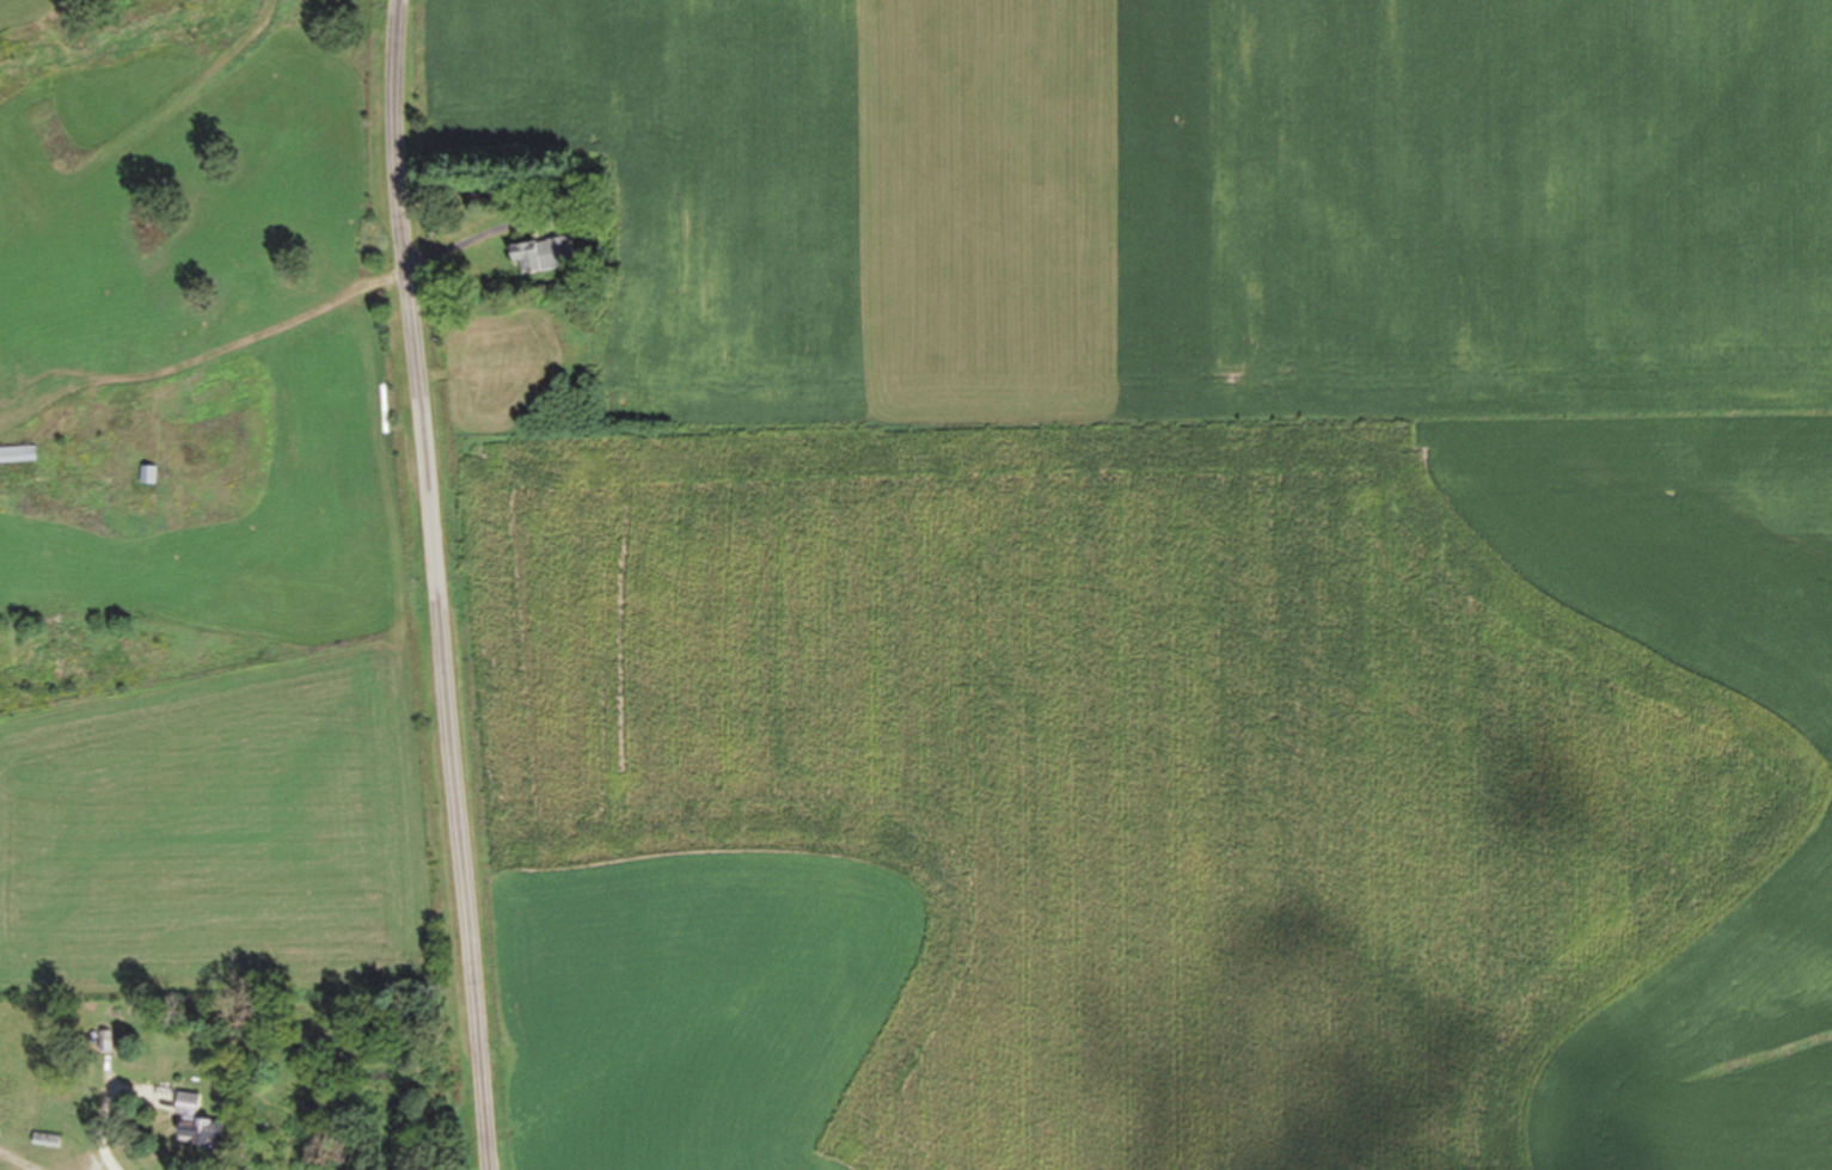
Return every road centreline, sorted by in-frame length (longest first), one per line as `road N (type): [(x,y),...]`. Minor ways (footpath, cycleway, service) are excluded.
road 1 (residential): [(489,1169),(384,151),(403,0)]

